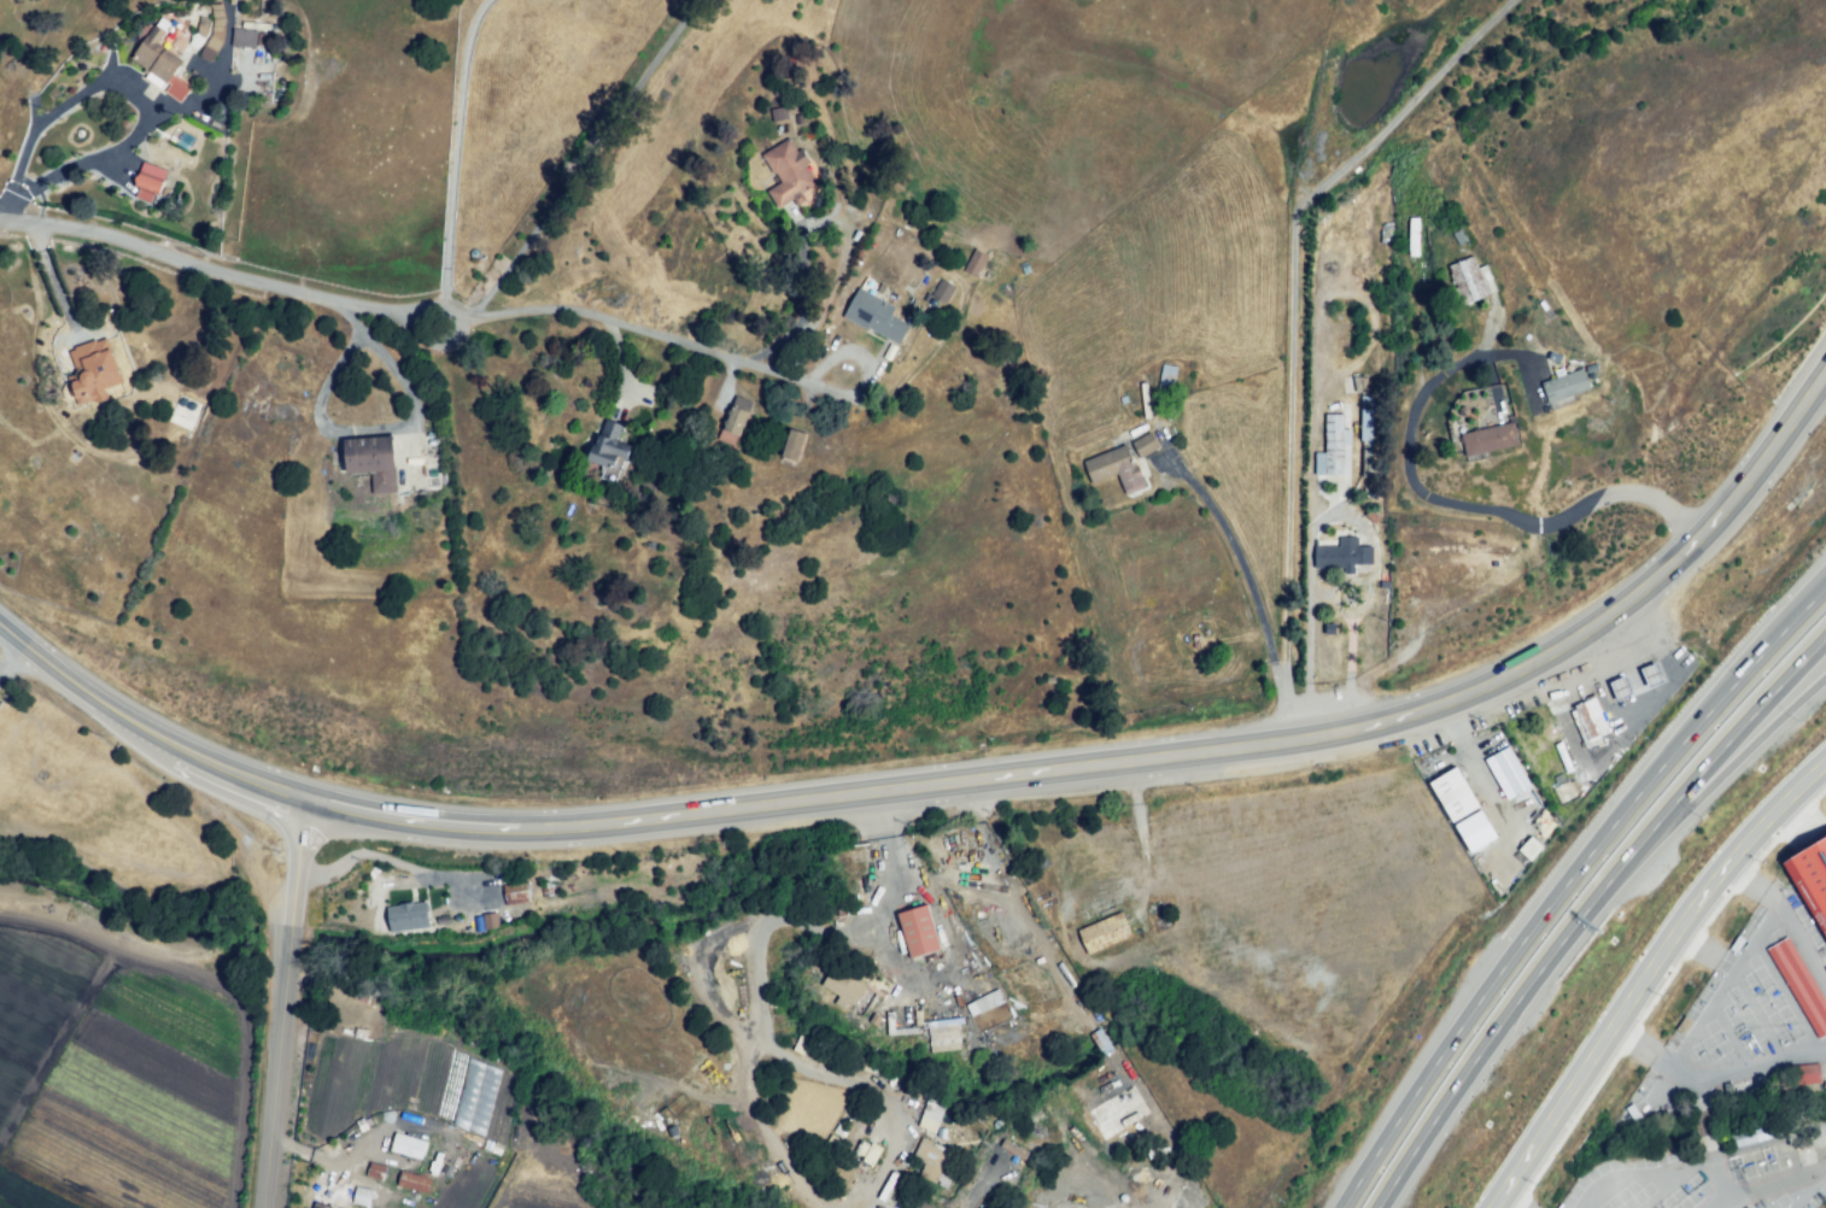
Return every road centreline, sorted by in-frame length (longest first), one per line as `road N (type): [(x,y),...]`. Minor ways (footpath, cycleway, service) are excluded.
road 1 (secondary): [(0,621),(98,698),(205,758),(308,798),(421,822),(632,826),(1252,751),(1385,723),(1580,645),(1695,541),(1825,380)]
road 2 (residential): [(0,223),(84,233),(399,324),(577,317),(819,388)]
road 3 (trunk): [(1825,596),(1687,739),(1608,839),(1399,1119),(1347,1207)]
road 4 (trunk): [(1382,1207),(1522,999),(1643,849),(1825,648)]
road 5 (residential): [(1825,776),(1690,917),(1481,1207)]
road 6 (residential): [(308,798),(266,1207)]

